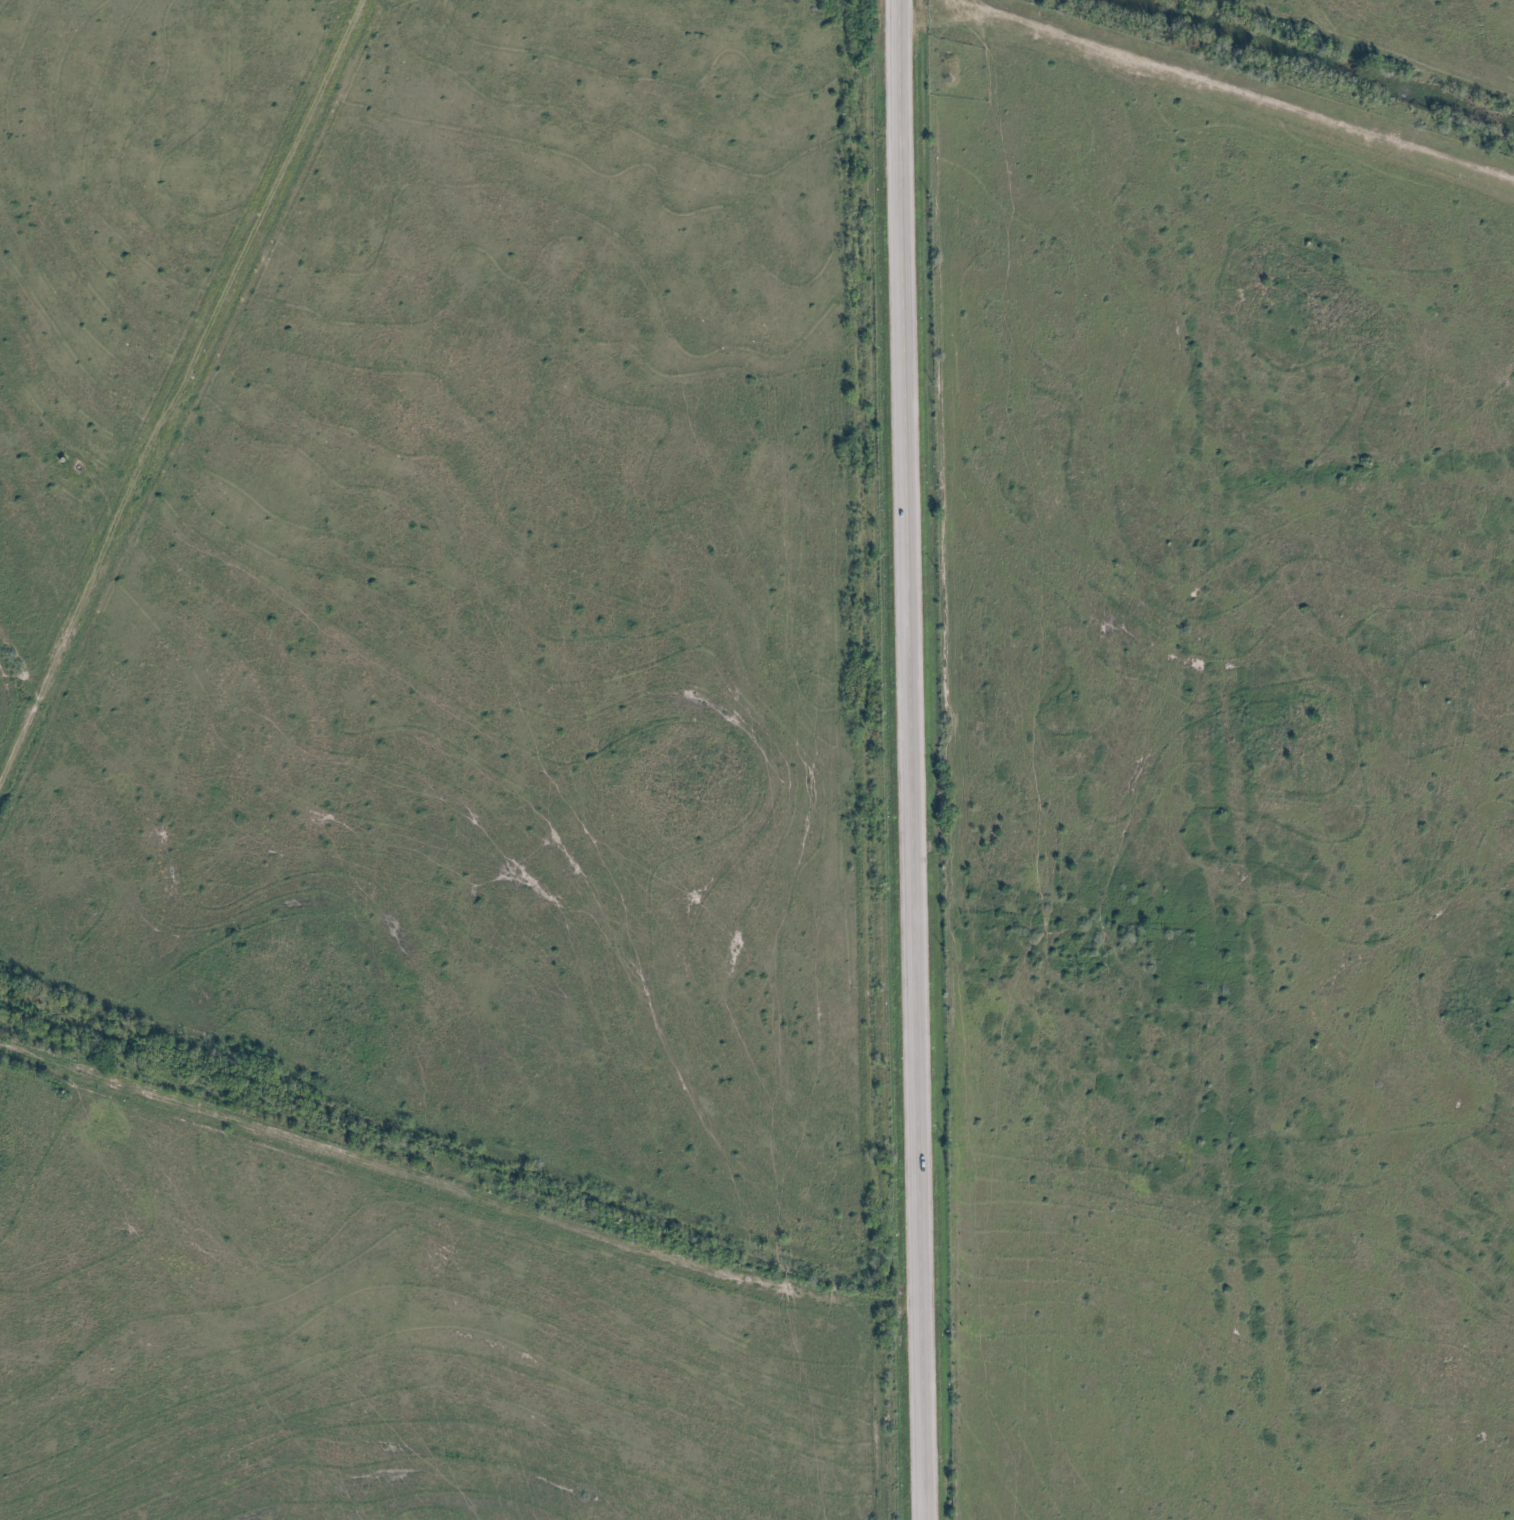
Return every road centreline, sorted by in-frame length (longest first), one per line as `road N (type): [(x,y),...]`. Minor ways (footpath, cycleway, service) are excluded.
road 1 (secondary): [(923,1519),(900,0)]
road 2 (track): [(0,1039),(327,1152),(689,1263),(919,1322)]
road 3 (track): [(371,0),(0,792)]
road 4 (track): [(1513,177),(961,0)]

